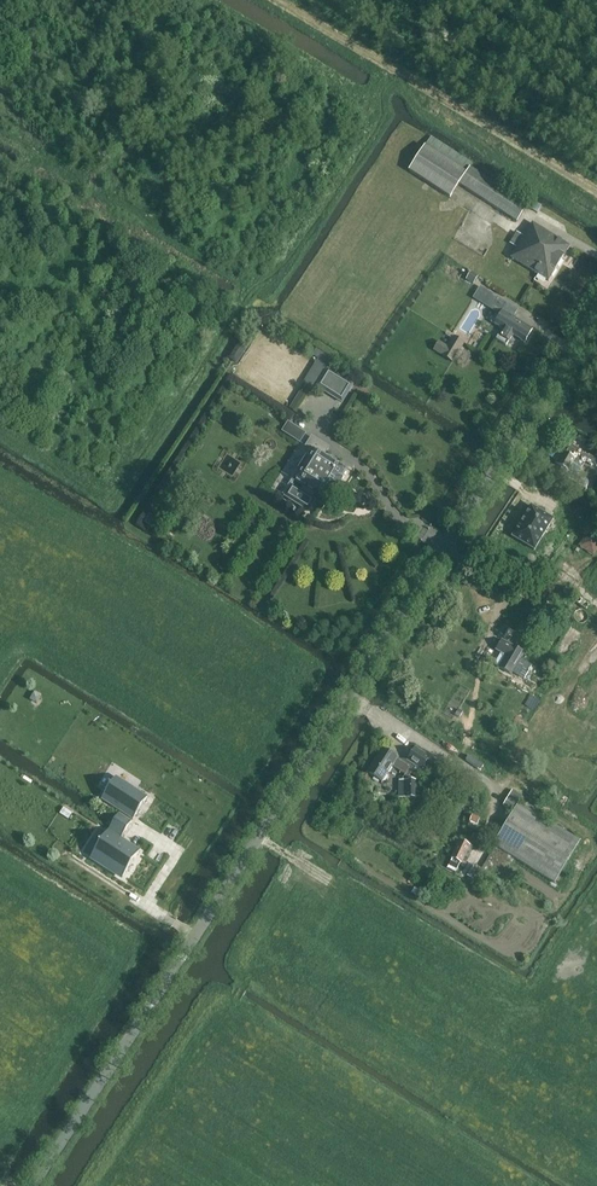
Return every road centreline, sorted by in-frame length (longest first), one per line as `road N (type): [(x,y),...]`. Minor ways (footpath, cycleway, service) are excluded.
road 1 (unclassified): [(34,1185),(596,318)]

